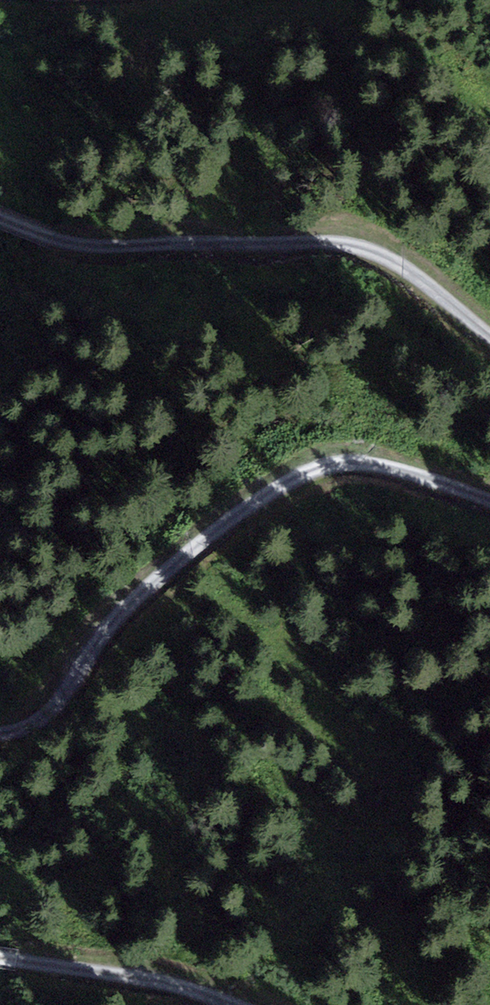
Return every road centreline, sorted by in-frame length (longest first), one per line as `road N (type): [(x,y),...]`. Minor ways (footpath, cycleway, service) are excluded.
road 1 (track): [(0,712),(107,694),(285,485),(235,316),(0,219)]
road 2 (track): [(171,1004),(0,973)]

